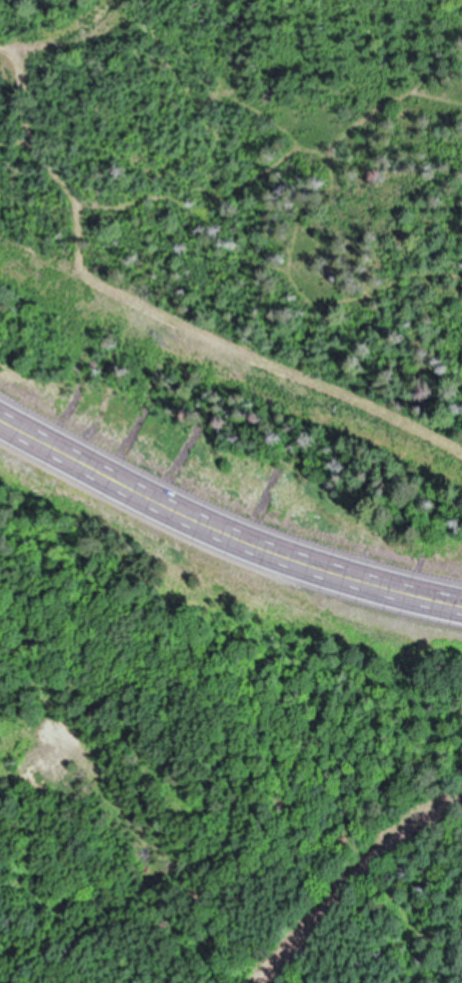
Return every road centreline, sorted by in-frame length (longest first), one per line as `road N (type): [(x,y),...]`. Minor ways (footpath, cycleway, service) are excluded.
road 1 (trunk): [(0,421),(240,539),(461,602)]
road 2 (track): [(461,794),(426,814),(262,982)]

